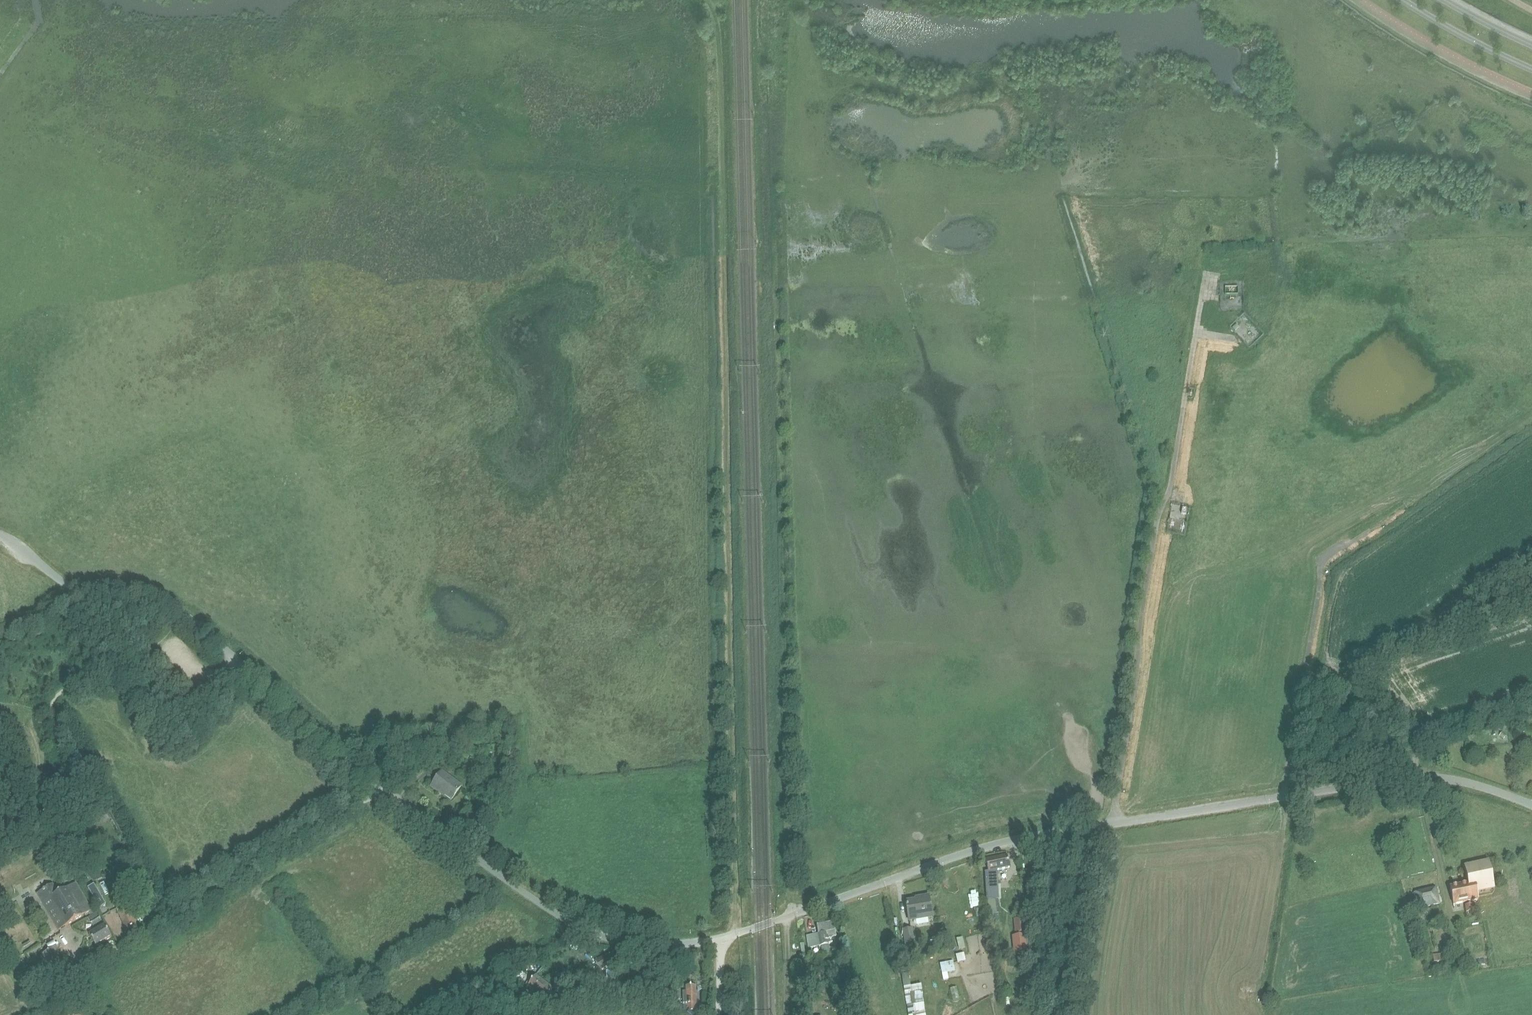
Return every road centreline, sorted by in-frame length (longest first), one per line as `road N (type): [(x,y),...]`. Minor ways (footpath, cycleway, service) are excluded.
road 1 (unclassified): [(1087,830),(1000,844),(718,941),(633,944),(596,935),(380,791),(182,611),(65,584),(0,535)]
road 2 (unclassified): [(1087,830),(1400,778),(1460,781),(1531,808)]
road 3 (track): [(0,890),(47,862),(62,761),(53,697),(99,669)]
road 4 (unclassified): [(1058,1014),(1087,830)]
road 5 (track): [(1413,779),(1423,742),(1436,733),(1531,709)]
road 6 (primary): [(1402,0),(1531,70)]

